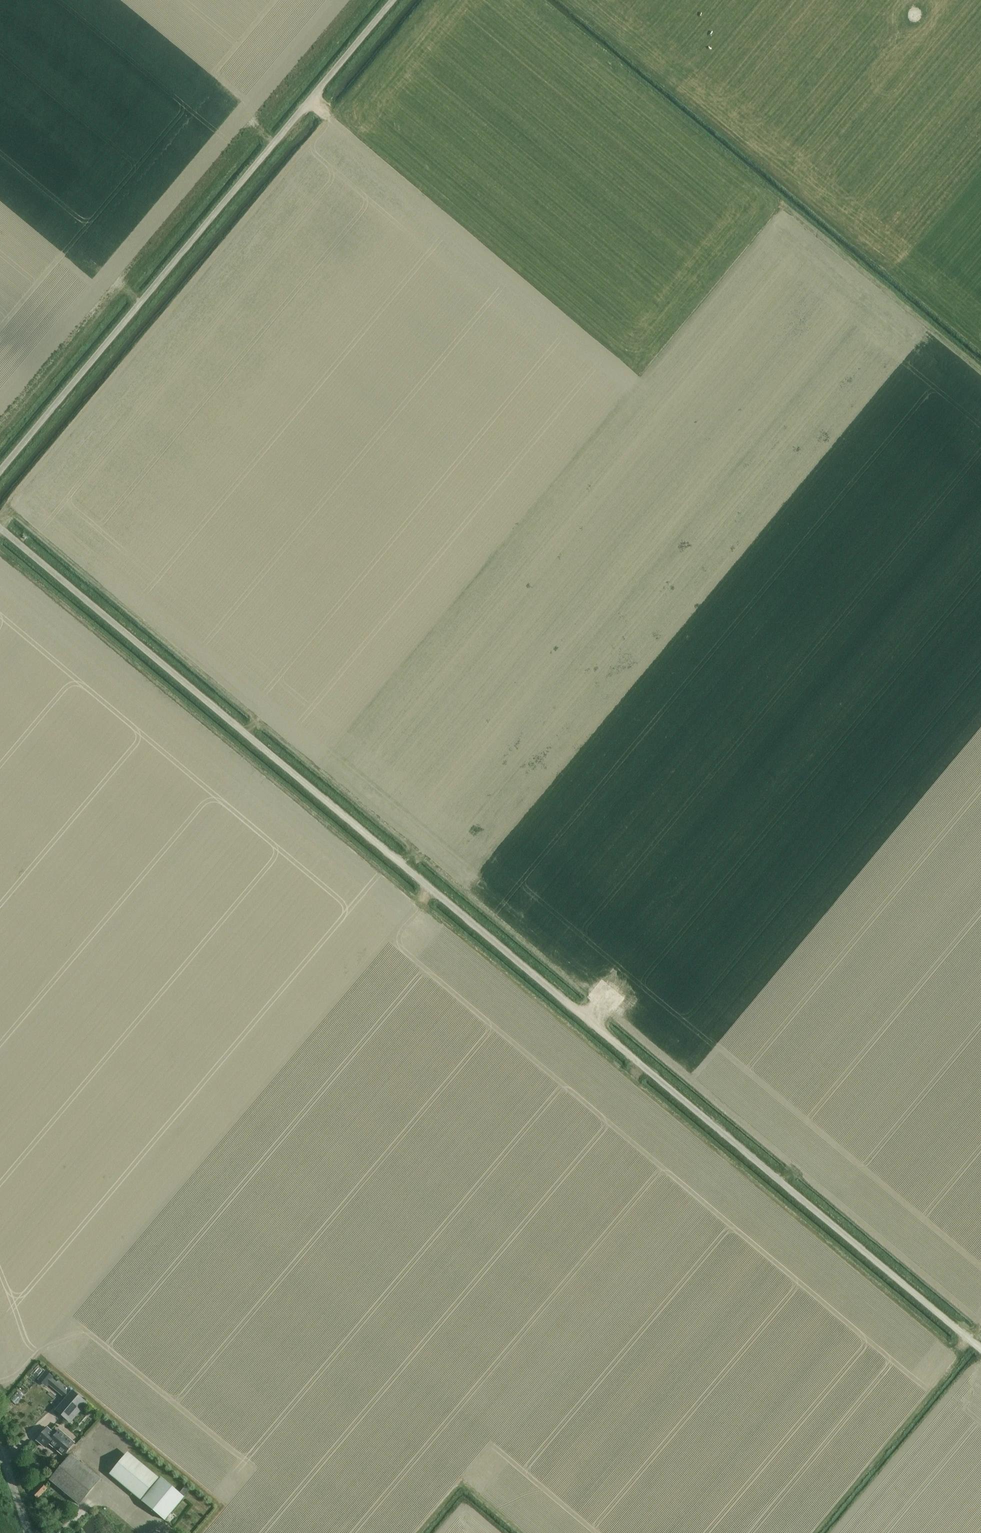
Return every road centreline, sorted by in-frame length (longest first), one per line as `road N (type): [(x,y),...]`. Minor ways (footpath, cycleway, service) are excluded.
road 1 (unclassified): [(980,1350),(0,530)]
road 2 (unclassified): [(0,472),(395,0)]

